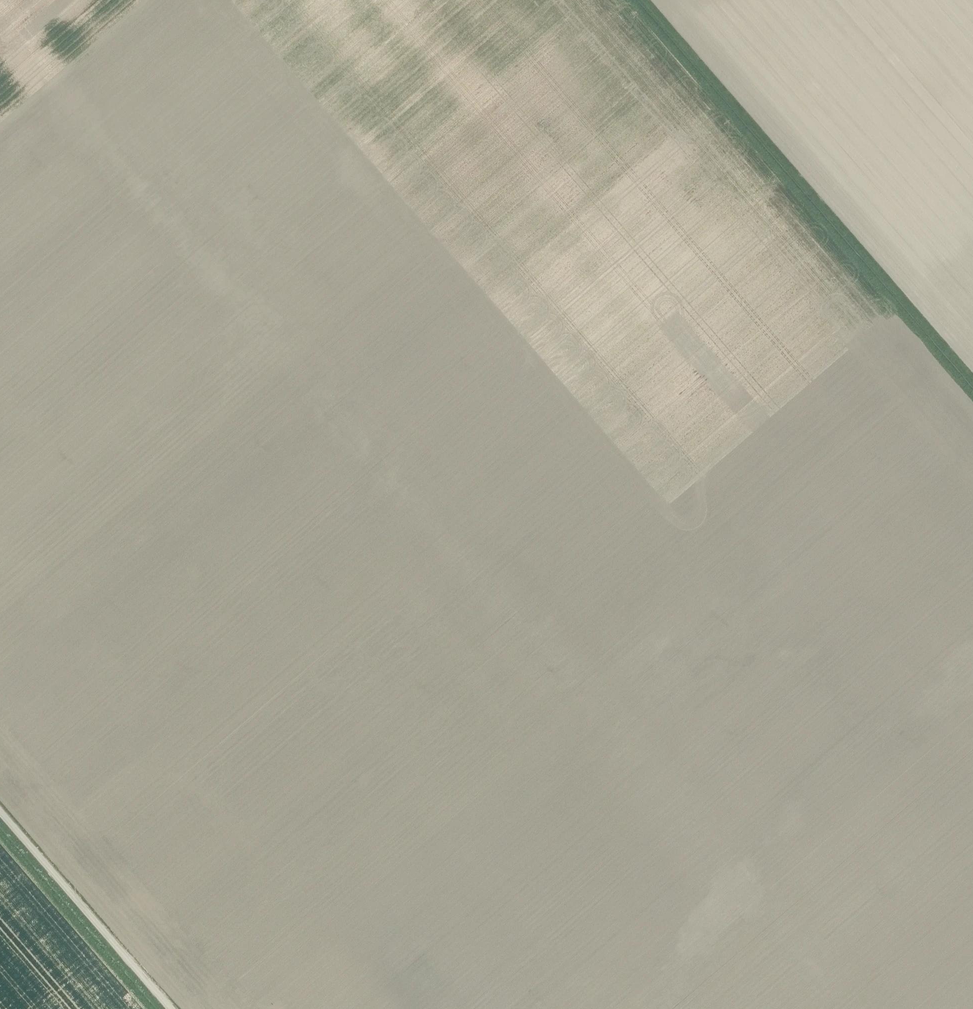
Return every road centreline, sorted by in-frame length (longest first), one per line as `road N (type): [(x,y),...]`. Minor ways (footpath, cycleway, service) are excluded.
road 1 (unclassified): [(176,1008),(0,807)]

